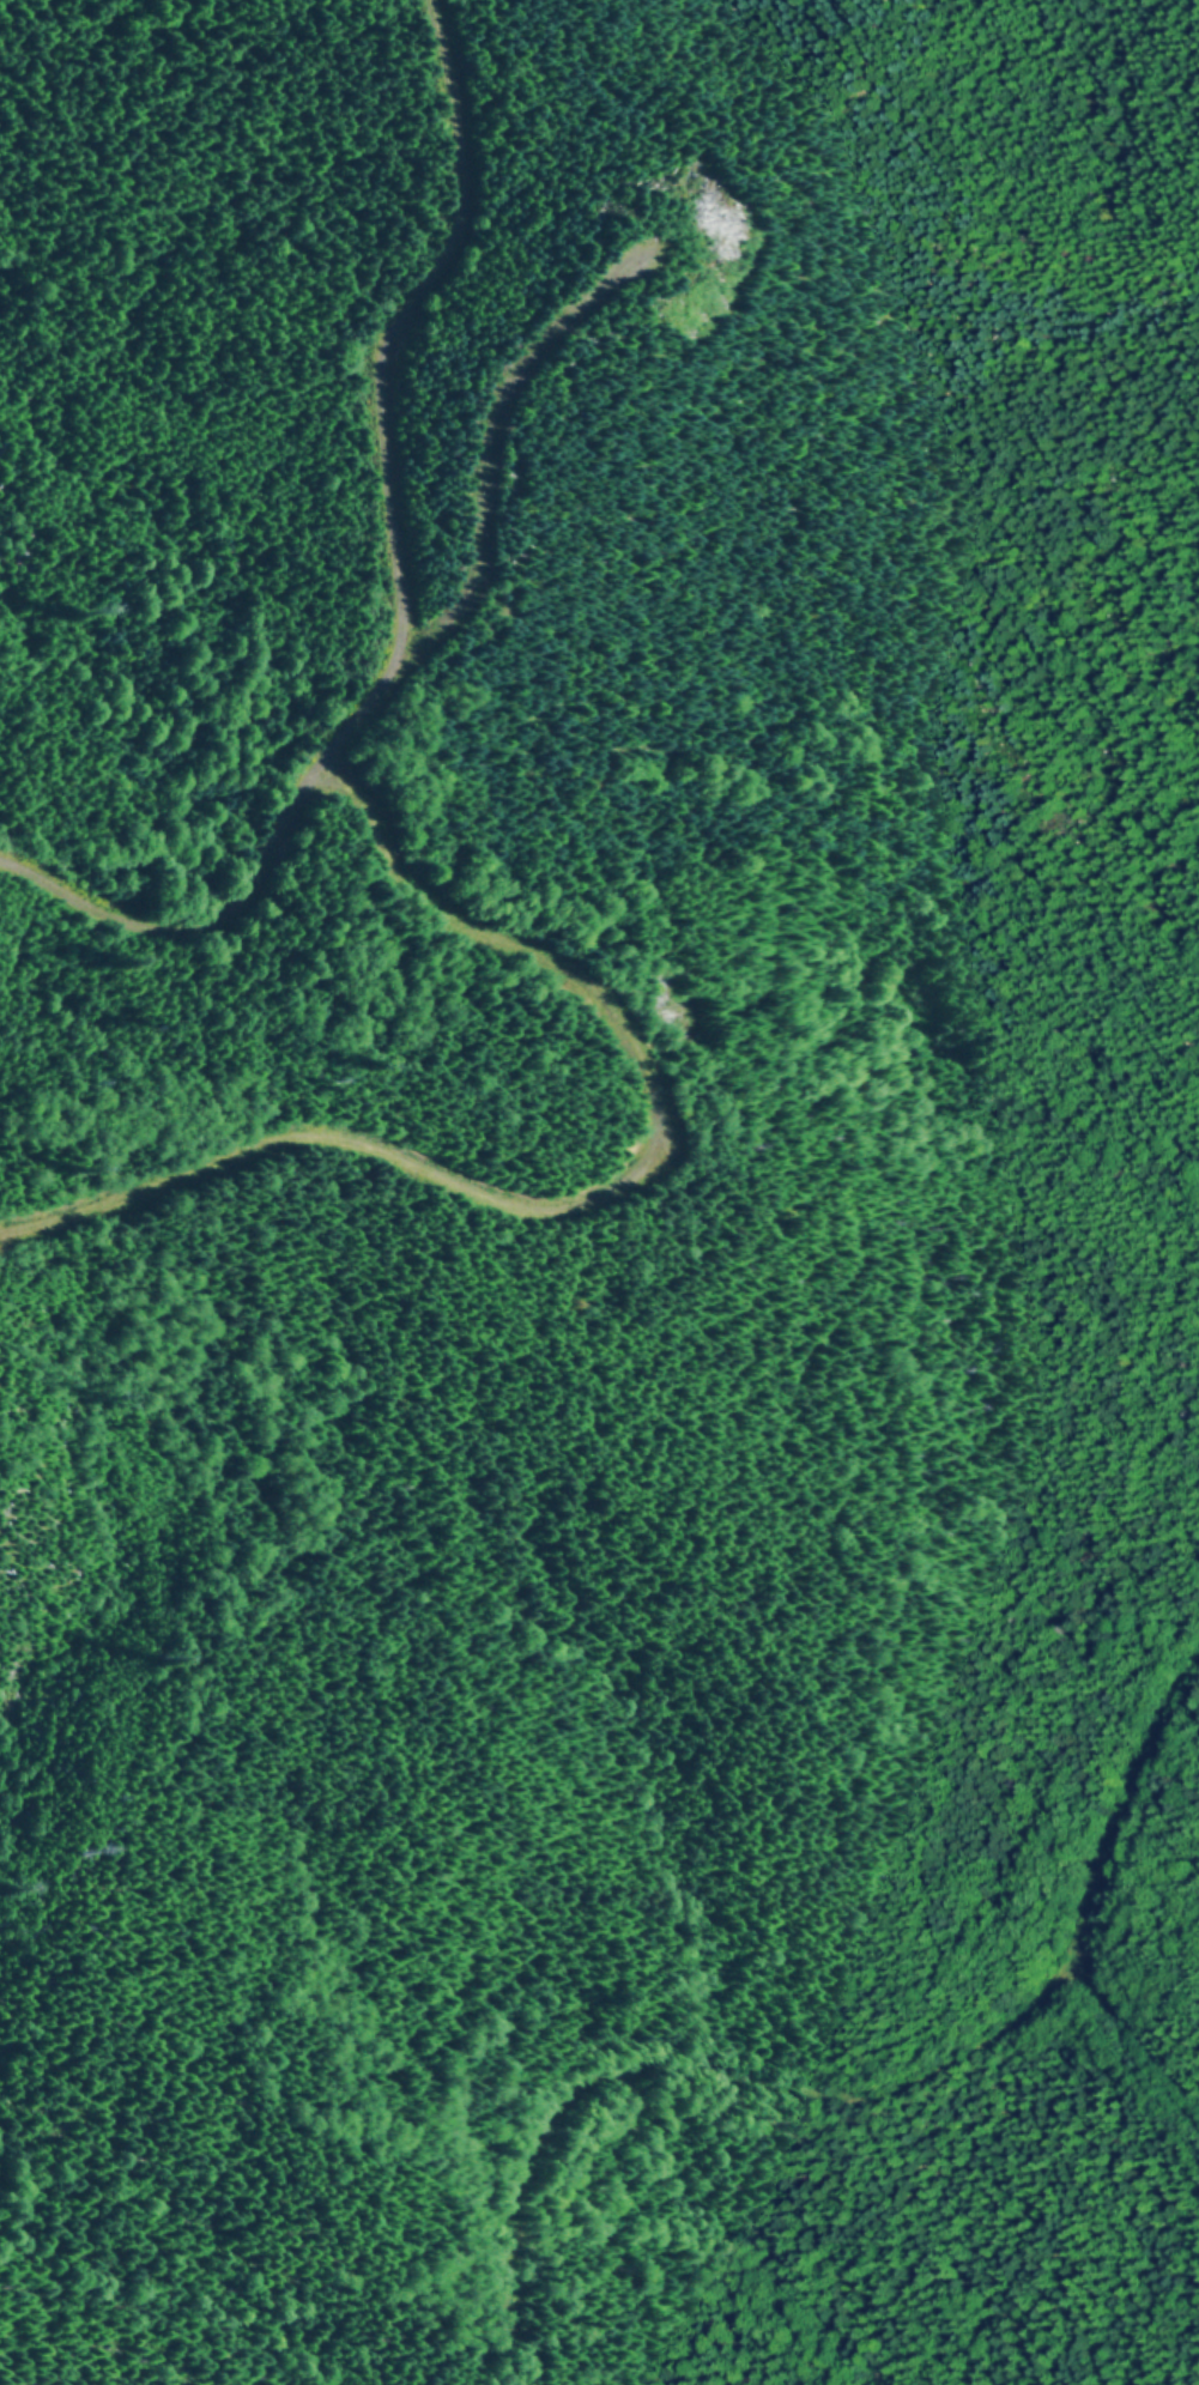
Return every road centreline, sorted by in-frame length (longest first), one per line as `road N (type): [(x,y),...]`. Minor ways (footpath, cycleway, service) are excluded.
road 1 (track): [(0,947),(40,951),(214,915),(361,739),(442,430),(434,35),(424,0)]
road 2 (track): [(671,2094),(862,2121),(988,2086),(1094,2010),(1198,1850)]

